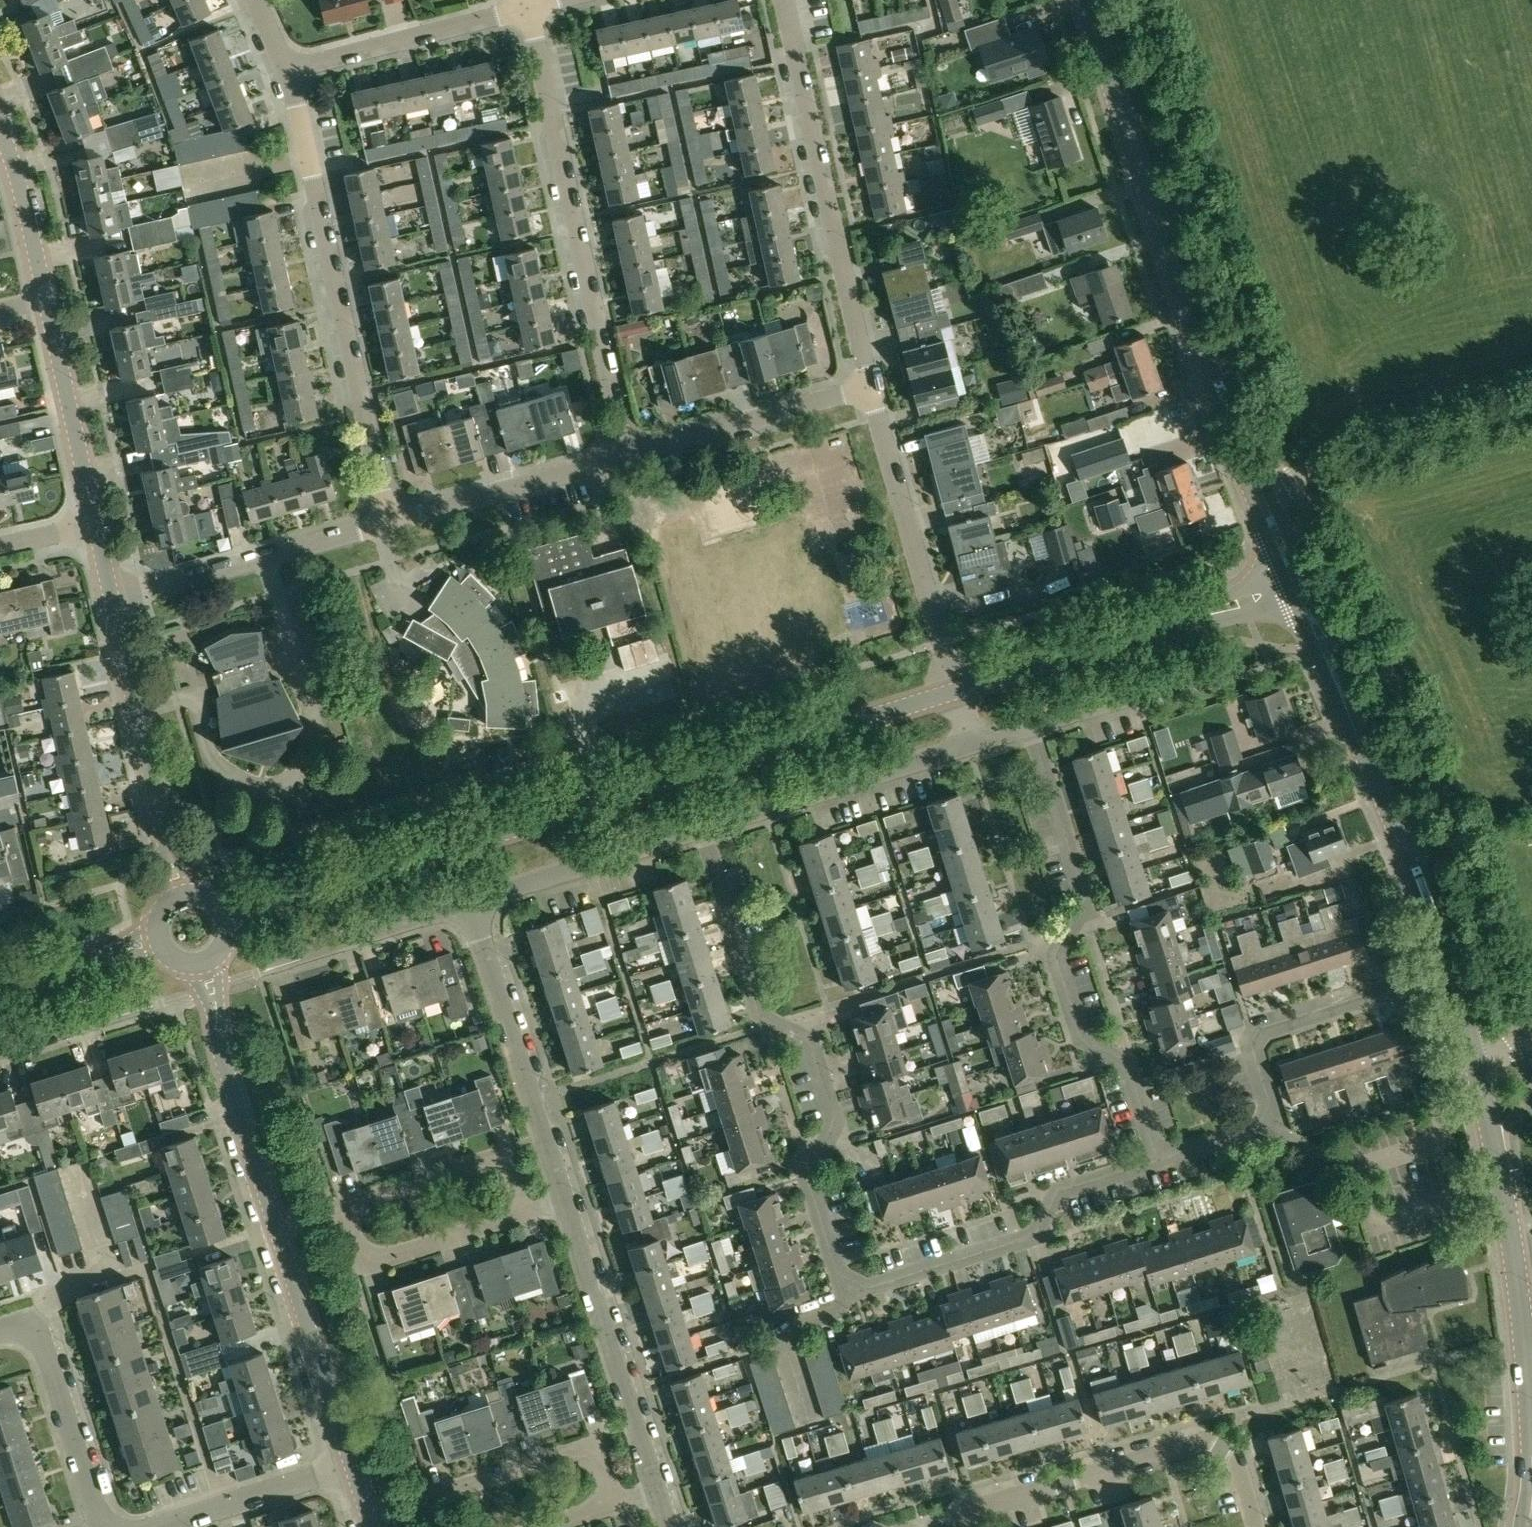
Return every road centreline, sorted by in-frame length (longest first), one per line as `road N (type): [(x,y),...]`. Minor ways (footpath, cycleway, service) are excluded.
road 1 (residential): [(702,828),(760,1014),(810,1041),(835,1121),(809,1179),(839,1276),(868,1288),(1034,1236),(1059,1191),(1158,1160)]
road 2 (residential): [(1158,1160),(1126,1060),(1084,1040),(1057,956),(1084,896),(1030,725)]
road 3 (residential): [(389,523),(288,71)]
road 4 (residential): [(626,456),(529,8)]
road 5 (secondary): [(1224,412),(1083,0)]
road 6 (residential): [(870,388),(784,0)]
road 7 (secondary): [(1531,1453),(1512,1241),(1473,1061)]
road 8 (residential): [(925,1523),(1200,1442),(1237,1460),(1256,1526)]
road 9 (tertiary): [(230,917),(608,800)]
road 10 (tertiary): [(608,800),(957,691)]
road 11 (residential): [(1158,1160),(1259,1130),(1269,1102),(1252,1046),(1261,1029),(1389,988)]
road 12 (residential): [(565,1203),(467,901)]
road 13 (residential): [(957,691),(870,388)]
road 14 (secondary): [(1473,1061),(1423,895),(1372,773)]
road 15 (residential): [(657,1491),(565,1203)]
road 16 (unclassified): [(181,892),(112,601)]
road 17 (residential): [(112,601),(389,523)]
road 18 (residential): [(702,828),(972,743)]
road 19 (unclassified): [(276,1229),(221,1050),(205,965)]
road 20 (residential): [(626,456),(870,388)]
road 21 (residential): [(288,71),(529,8)]
road 22 (unclassified): [(352,1465),(276,1229)]
road 23 (residential): [(389,523),(626,456)]
road 24 (residential): [(99,1526),(46,1352),(26,1332),(0,1332)]
road 25 (unclassified): [(95,524),(46,300)]
road 26 (residential): [(522,1216),(511,1177),(490,1162),(344,1207)]
road 27 (residential): [(435,1495),(577,1451),(602,1464),(613,1504)]
road 28 (residential): [(344,1207),(355,1245),(378,1259),(522,1216)]
road 29 (residential): [(267,963),(467,901)]
road 30 (secondary): [(1372,773),(1307,578)]
road 31 (residential): [(158,1526),(352,1465)]
road 32 (secondary): [(1293,600),(1372,773)]
road 33 (secondary): [(1307,578),(1224,412)]
road 34 (unclassified): [(46,300),(0,127)]
road 35 (secondary): [(1224,412),(1281,573)]
road 36 (residential): [(467,901),(625,852)]
road 37 (tertiary): [(1162,628),(1293,600)]
road 38 (tertiary): [(1281,573),(1162,628)]

